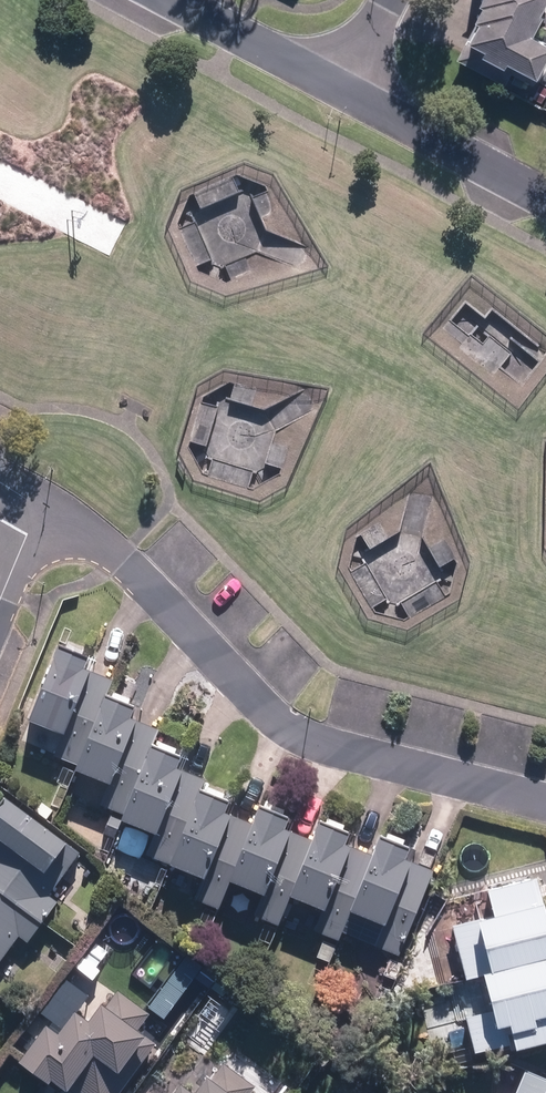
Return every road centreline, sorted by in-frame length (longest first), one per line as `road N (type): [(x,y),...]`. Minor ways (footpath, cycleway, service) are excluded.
road 1 (residential): [(39,505),(115,559),(282,728),(545,804)]
road 2 (residential): [(342,87),(545,198)]
road 3 (residential): [(173,0),(342,87)]

